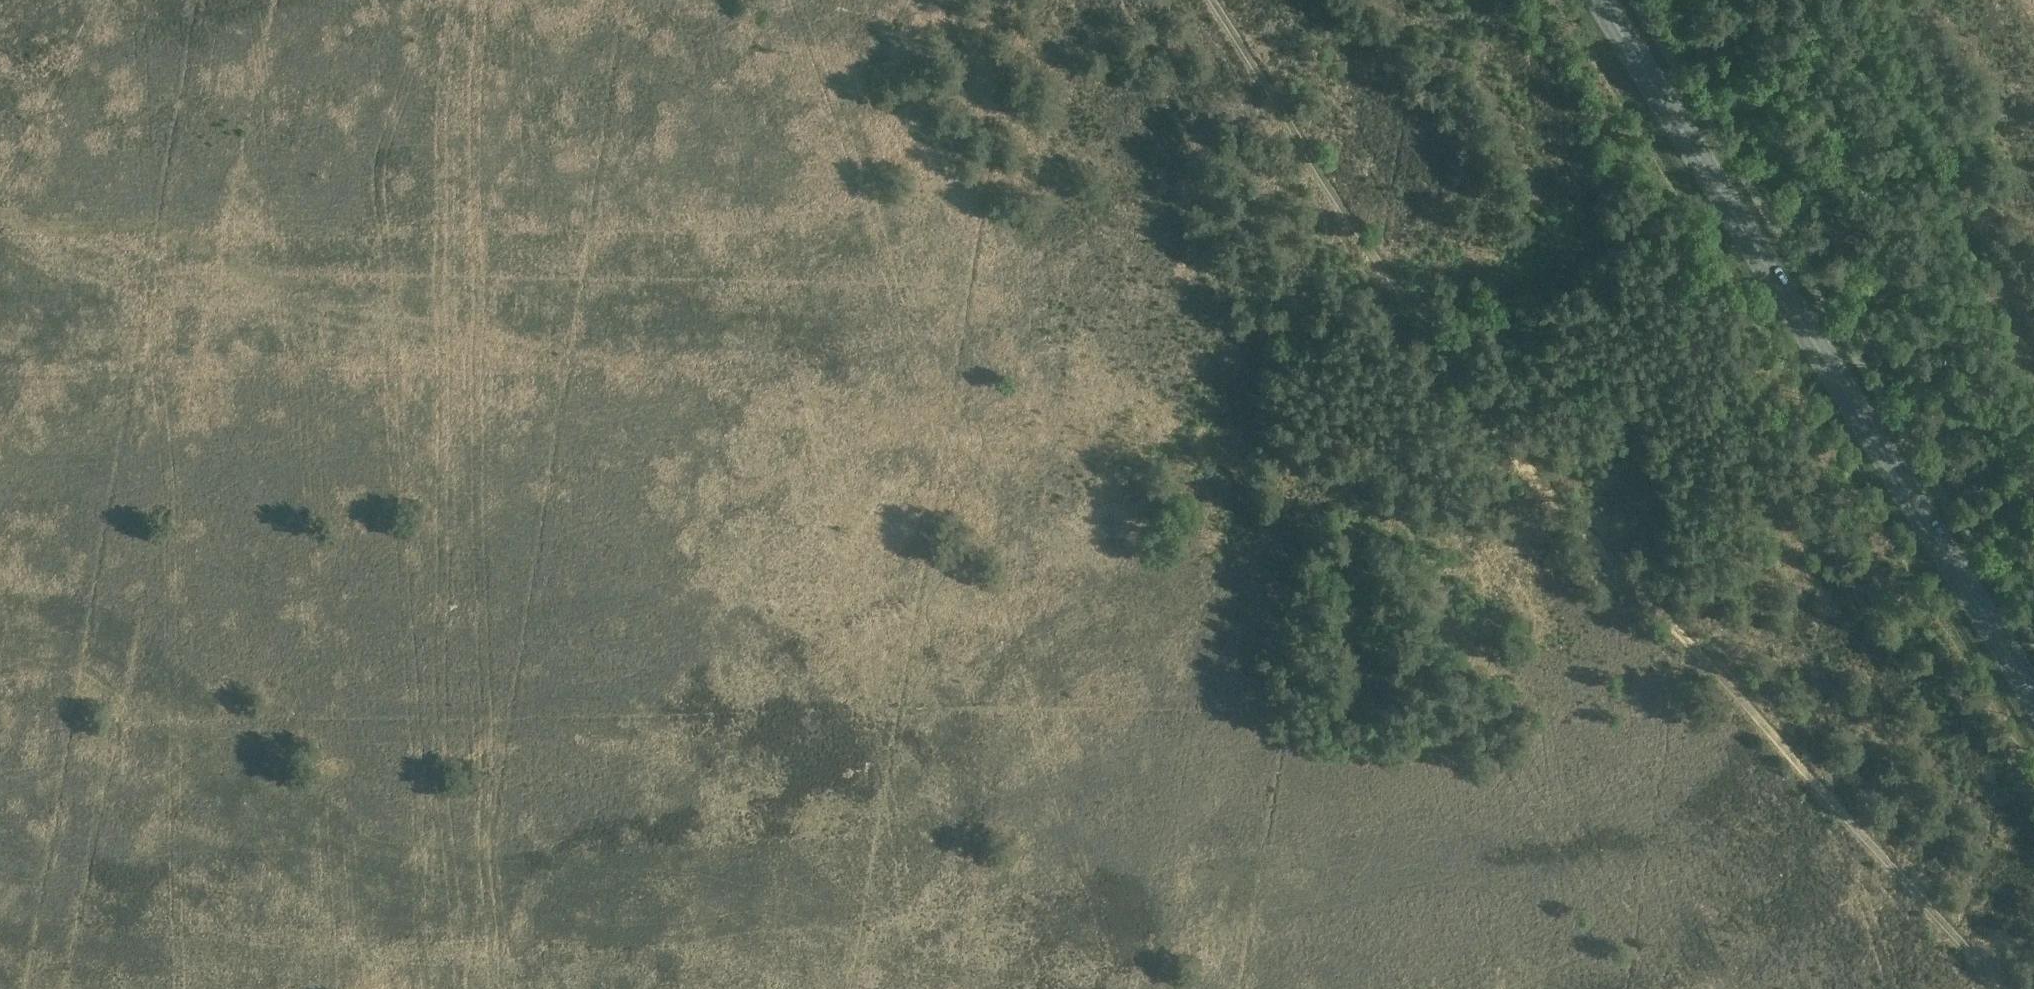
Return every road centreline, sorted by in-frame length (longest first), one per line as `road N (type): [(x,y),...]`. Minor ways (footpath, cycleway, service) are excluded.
road 1 (track): [(2002,988),(1451,374),(1214,0)]
road 2 (primary): [(2033,699),(1599,0)]

